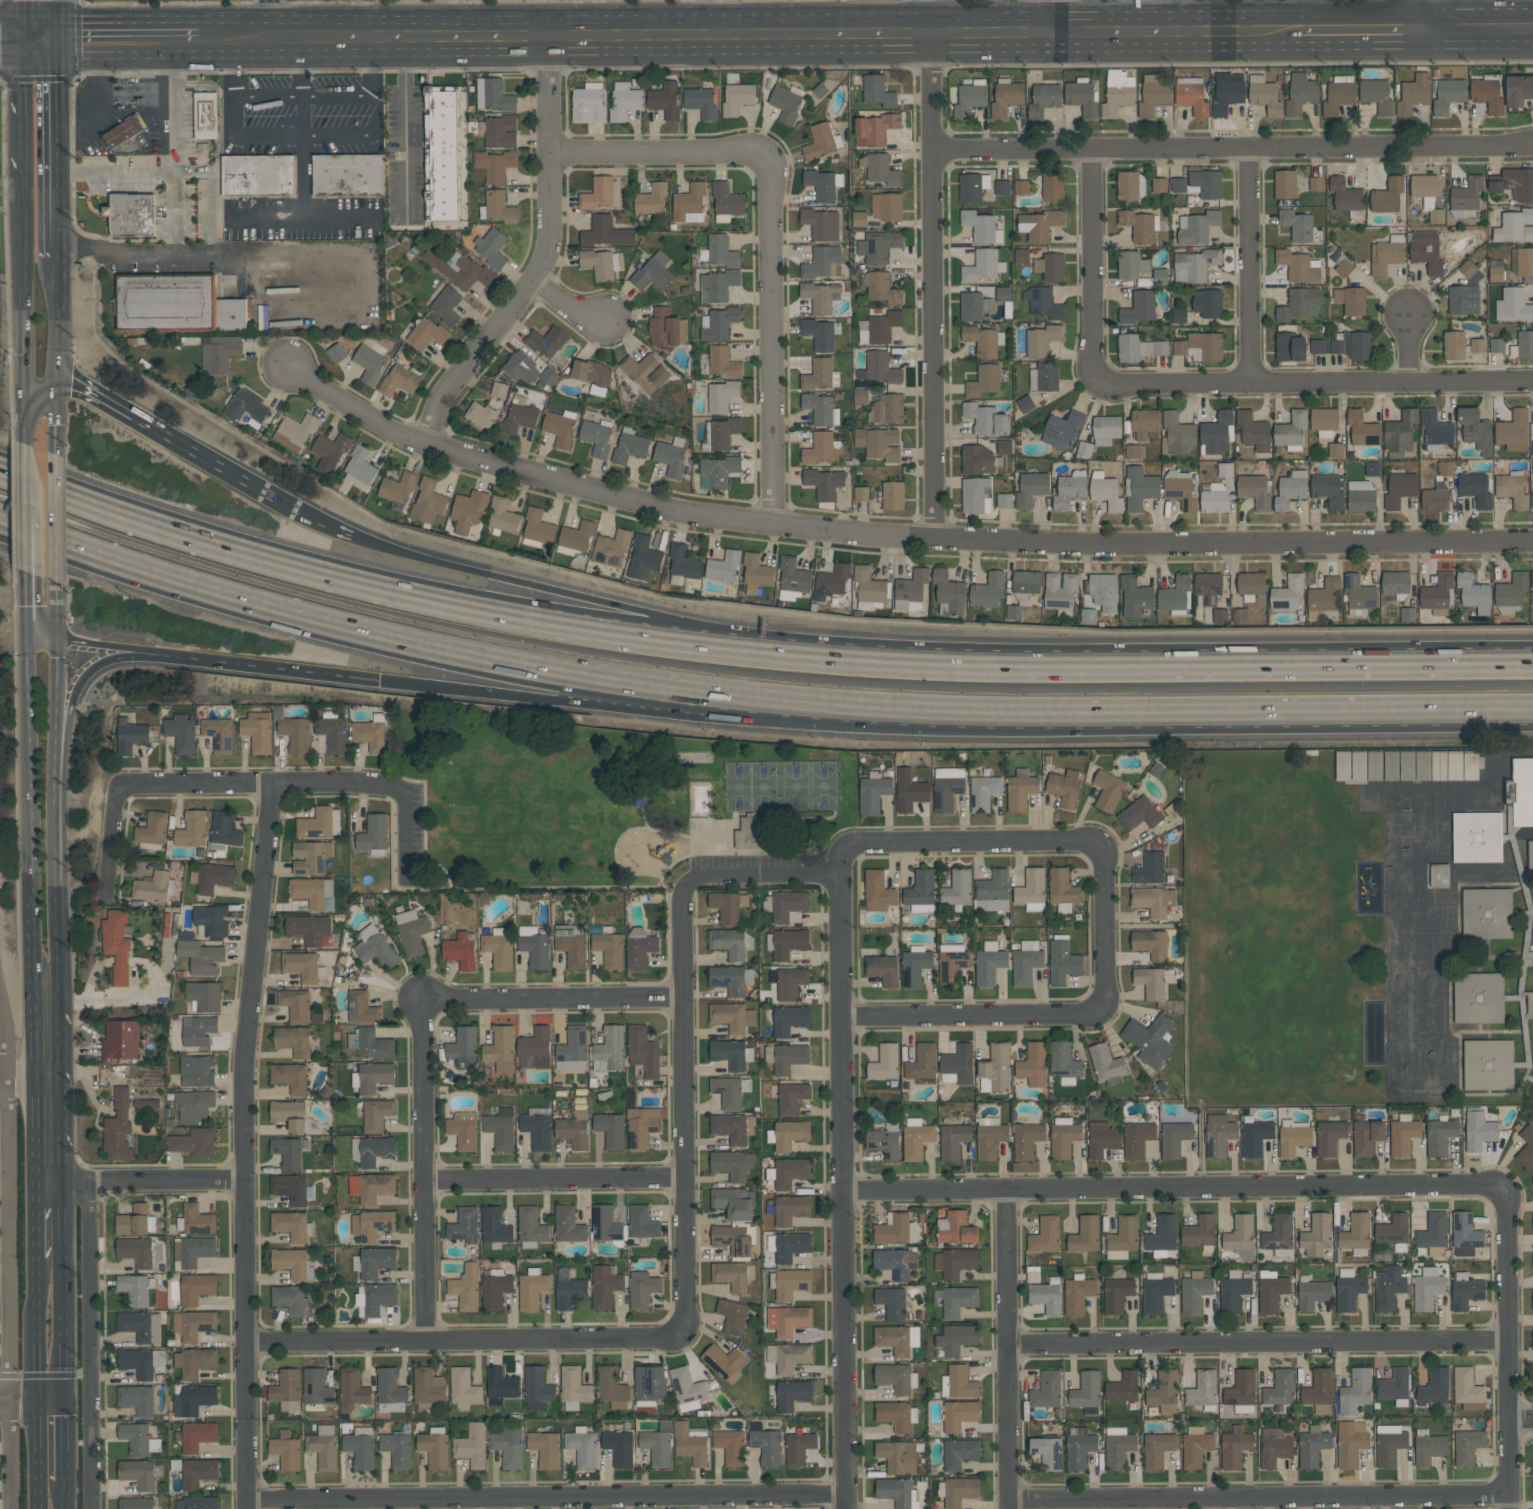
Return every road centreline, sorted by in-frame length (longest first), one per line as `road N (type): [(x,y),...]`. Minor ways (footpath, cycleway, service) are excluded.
road 1 (residential): [(286,365),(409,440),(608,493),(773,524),(1151,545),(1532,541)]
road 2 (primary): [(1301,30),(197,37)]
road 3 (motorway): [(1532,657),(950,664),(733,649)]
road 4 (motorway): [(736,706),(977,726),(1532,716)]
road 5 (motorway): [(0,521),(283,624),(736,706)]
road 6 (motorway): [(733,649),(367,587),(205,544),(0,473)]
road 7 (residential): [(274,783),(243,1073),(248,1508)]
road 8 (residential): [(853,845),(840,855),(839,875),(845,1508)]
road 9 (residential): [(853,845),(1080,841),(1096,848),(1103,865),(1104,992),(1098,1007),(1080,1014),(841,1015)]
road 10 (residential): [(842,1191),(1504,1187)]
road 11 (residential): [(930,148),(1532,149)]
road 12 (residential): [(248,1499),(845,1495)]
road 13 (residential): [(928,32),(937,539)]
road 14 (residential): [(1007,1343),(1508,1343)]
road 15 (residential): [(1009,1498),(1505,1496)]
road 16 (residential): [(546,35),(547,241),(527,281),(409,440)]
road 17 (residential): [(686,884),(680,1331)]
road 18 (residential): [(1096,381),(1532,380)]
road 19 (residential): [(246,1341),(665,1338),(680,1331)]
road 20 (motorway): [(733,649),(366,541)]
road 21 (residential): [(773,149),(773,524)]
road 22 (motorway): [(378,676),(736,706)]
road 23 (residential): [(421,997),(425,1340)]
road 24 (residential): [(1504,1187),(1505,1508)]
road 25 (residential): [(1006,1190),(1009,1508)]
road 26 (primary): [(30,902),(35,1191)]
road 27 (residential): [(116,786),(403,789)]
road 28 (primary): [(25,635),(30,902)]
road 29 (residential): [(421,997),(683,1001)]
road 30 (residential): [(424,1179),(683,1176)]
road 31 (primary): [(36,1260),(36,1508)]
road 32 (primary): [(21,175),(23,412)]
road 33 (residential): [(1095,148),(1096,381)]
road 34 (residential): [(1247,148),(1252,380)]
road 35 (residential): [(548,152),(773,149)]
road 36 (motorway): [(155,655),(378,676)]
road 37 (primary): [(60,255),(60,38)]
road 38 (primary): [(65,1399),(62,1191)]
road 39 (residential): [(35,1191),(242,1179)]
road 40 (primary): [(60,1089),(54,883)]
road 41 (motorway): [(286,504),(134,413)]
road 42 (primary): [(54,883),(54,725)]
road 43 (residential): [(686,884),(698,877),(839,875)]
road 44 (primary): [(55,591),(57,451)]
road 45 (primary): [(197,37),(60,38)]
road 46 (primary): [(20,39),(21,175)]
road 47 (motorway): [(54,725),(69,720),(82,683),(99,668),(155,655)]
road 48 (primary): [(61,386),(60,255)]
road 49 (primary): [(1421,28),(1301,30)]

